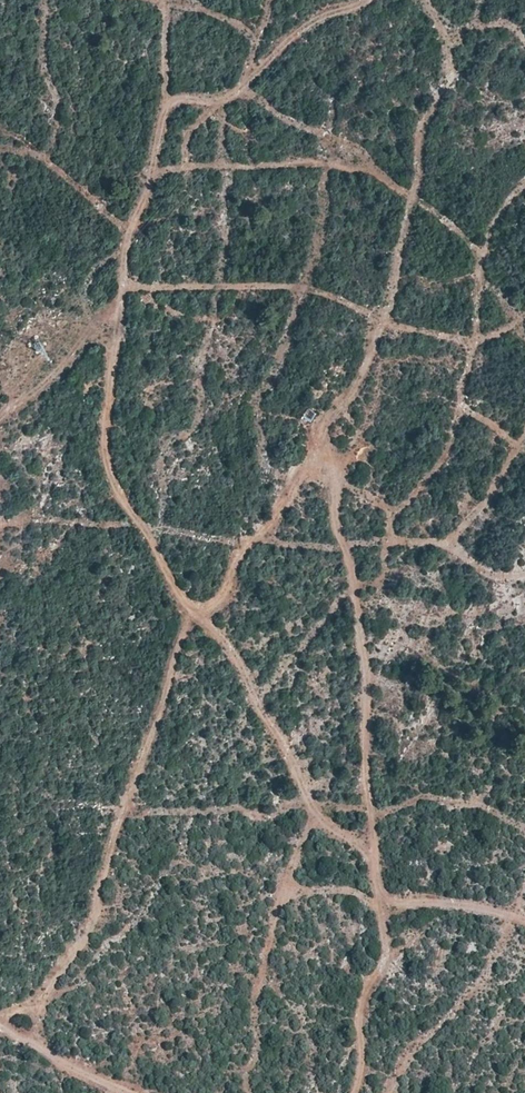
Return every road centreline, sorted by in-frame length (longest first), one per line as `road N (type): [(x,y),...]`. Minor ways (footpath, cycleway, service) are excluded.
road 1 (track): [(125,1092),(15,1035)]

